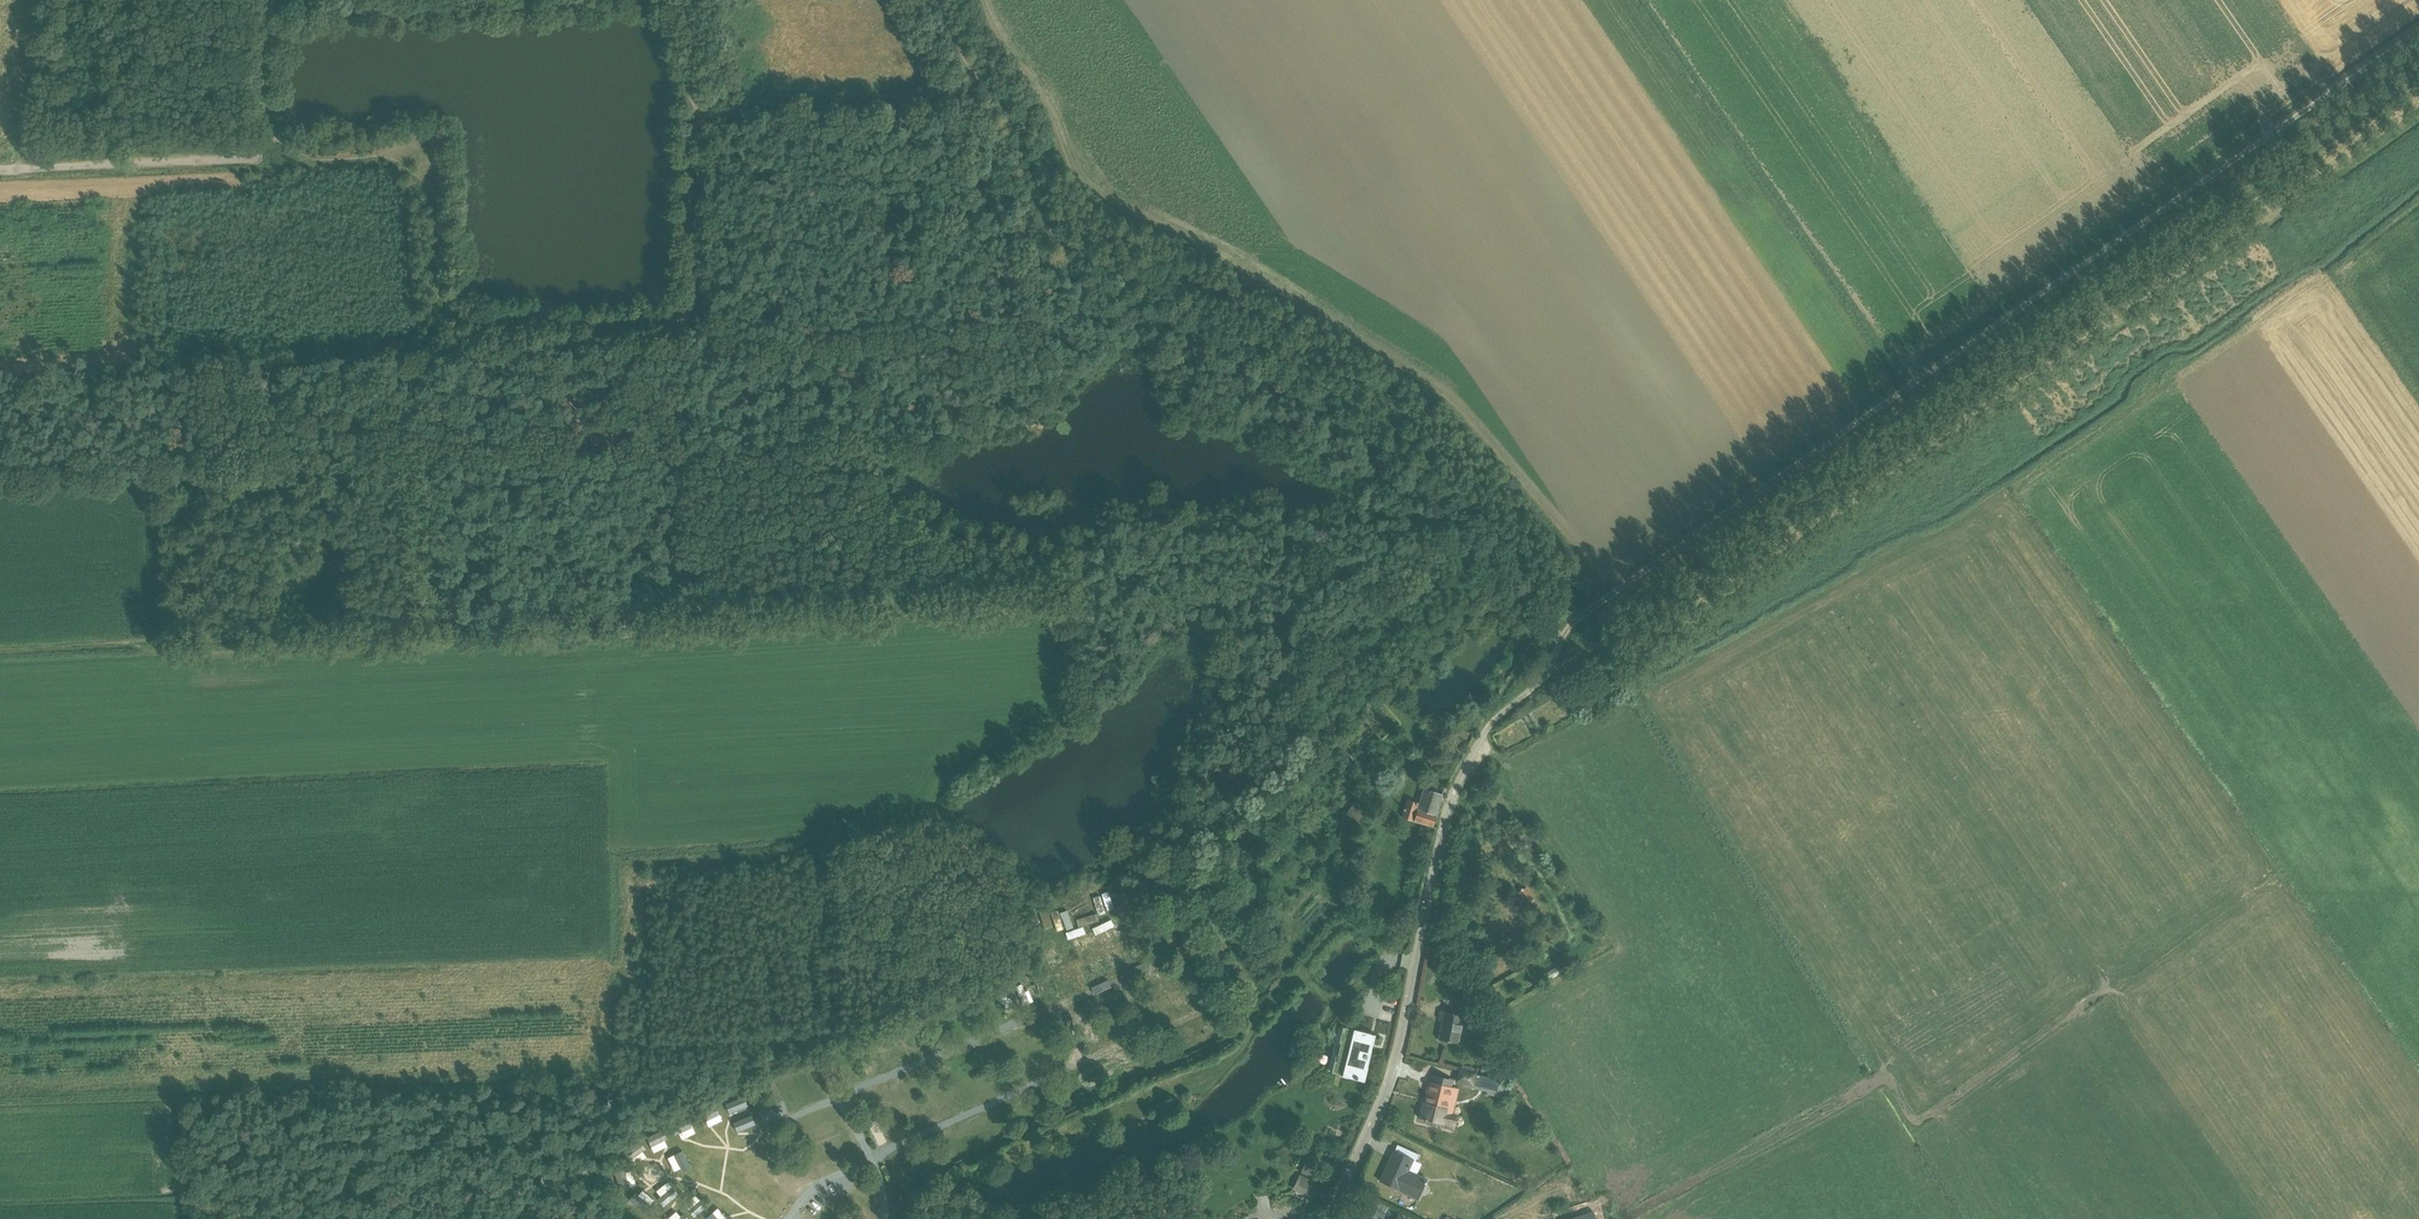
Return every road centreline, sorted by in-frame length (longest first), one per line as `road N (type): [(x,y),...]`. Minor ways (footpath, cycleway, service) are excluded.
road 1 (track): [(2418,32),(1564,634)]
road 2 (track): [(1461,491),(1415,443),(1356,403),(1067,245),(1048,227),(1023,149),(988,88)]
road 3 (unclassified): [(1547,676),(1499,714),(1459,783),(1395,1063),(1328,1218)]
road 4 (track): [(257,159),(0,171)]
road 5 (track): [(1564,634),(1461,491)]

